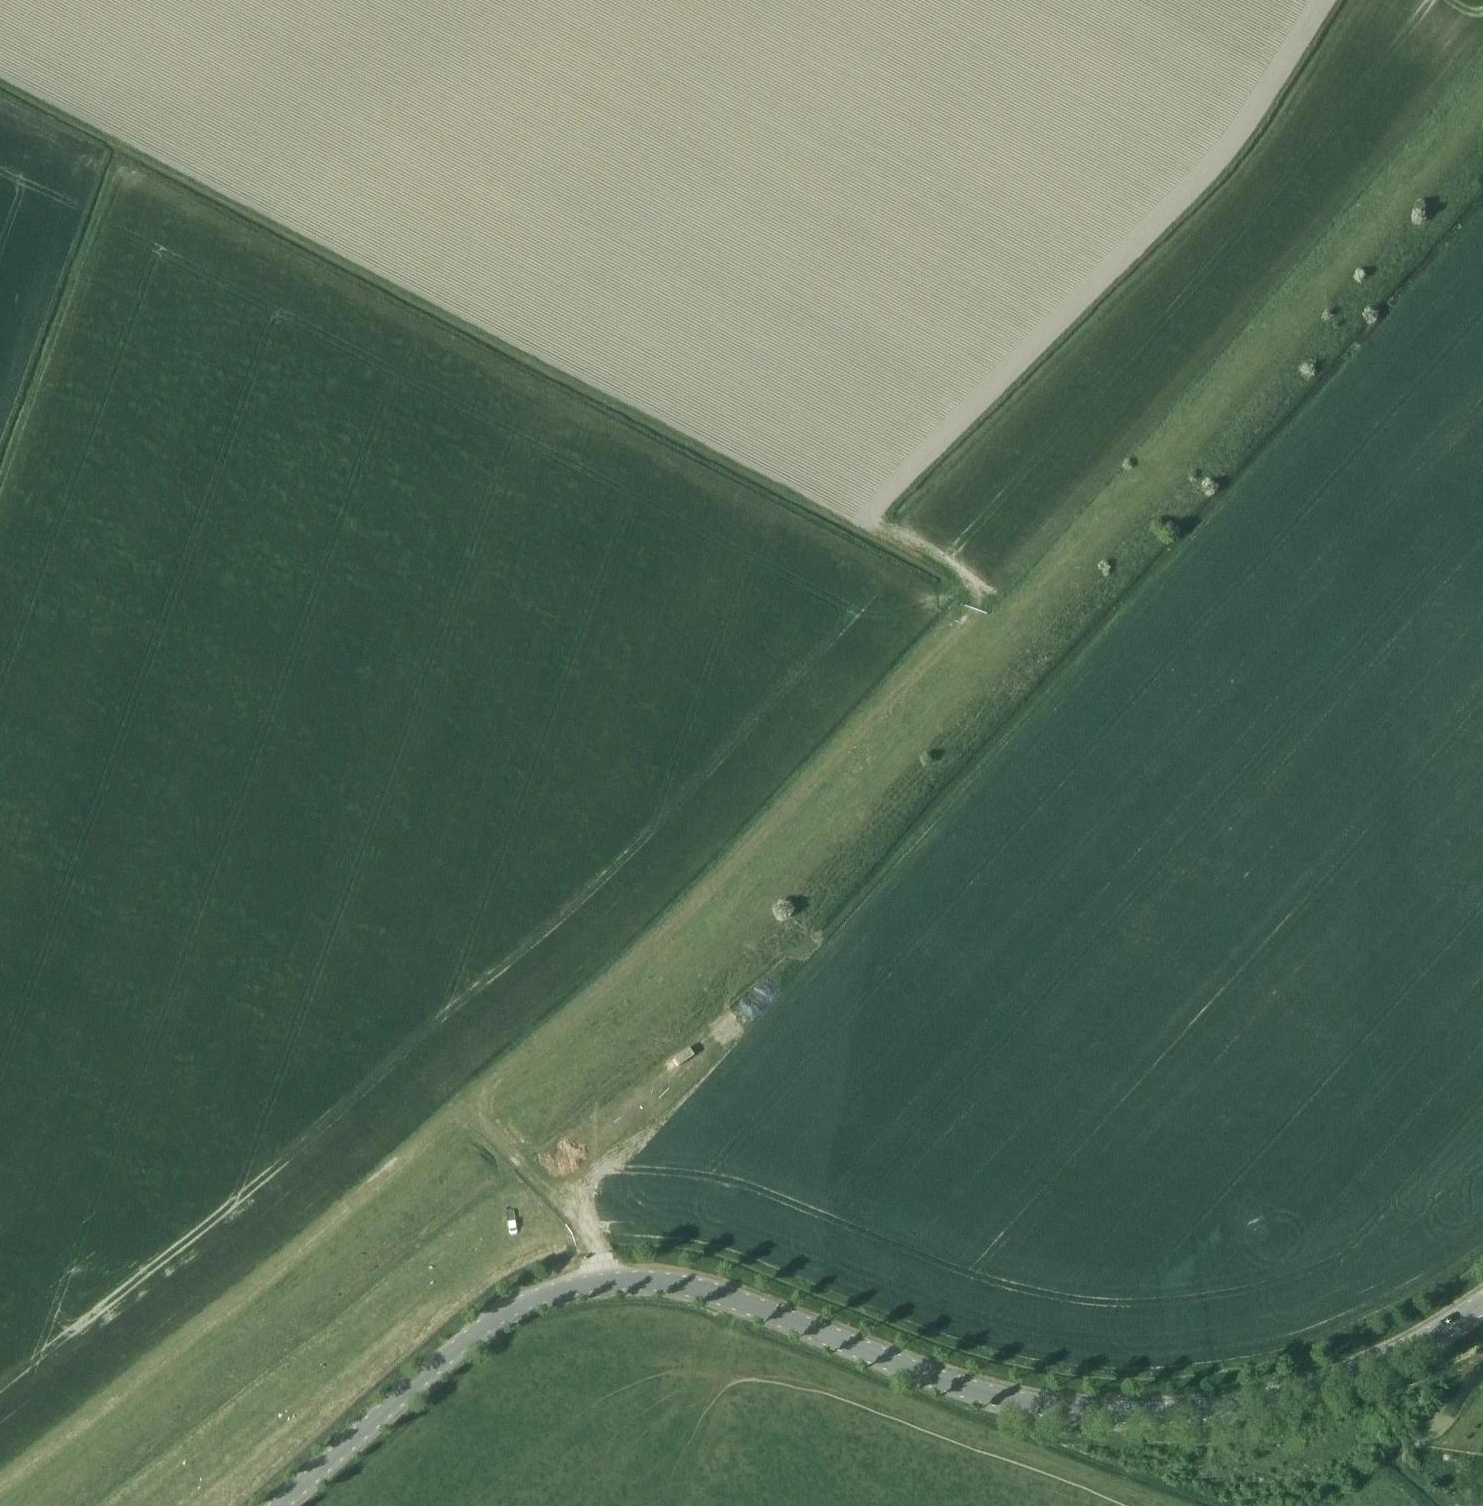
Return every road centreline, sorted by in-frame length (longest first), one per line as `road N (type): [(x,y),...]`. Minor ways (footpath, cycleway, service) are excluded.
road 1 (tertiary): [(280,1505),(476,1332),(527,1305),(617,1281),(689,1285),(976,1391),(1072,1410),(1197,1408),(1297,1391),(1409,1350),(1482,1303)]

